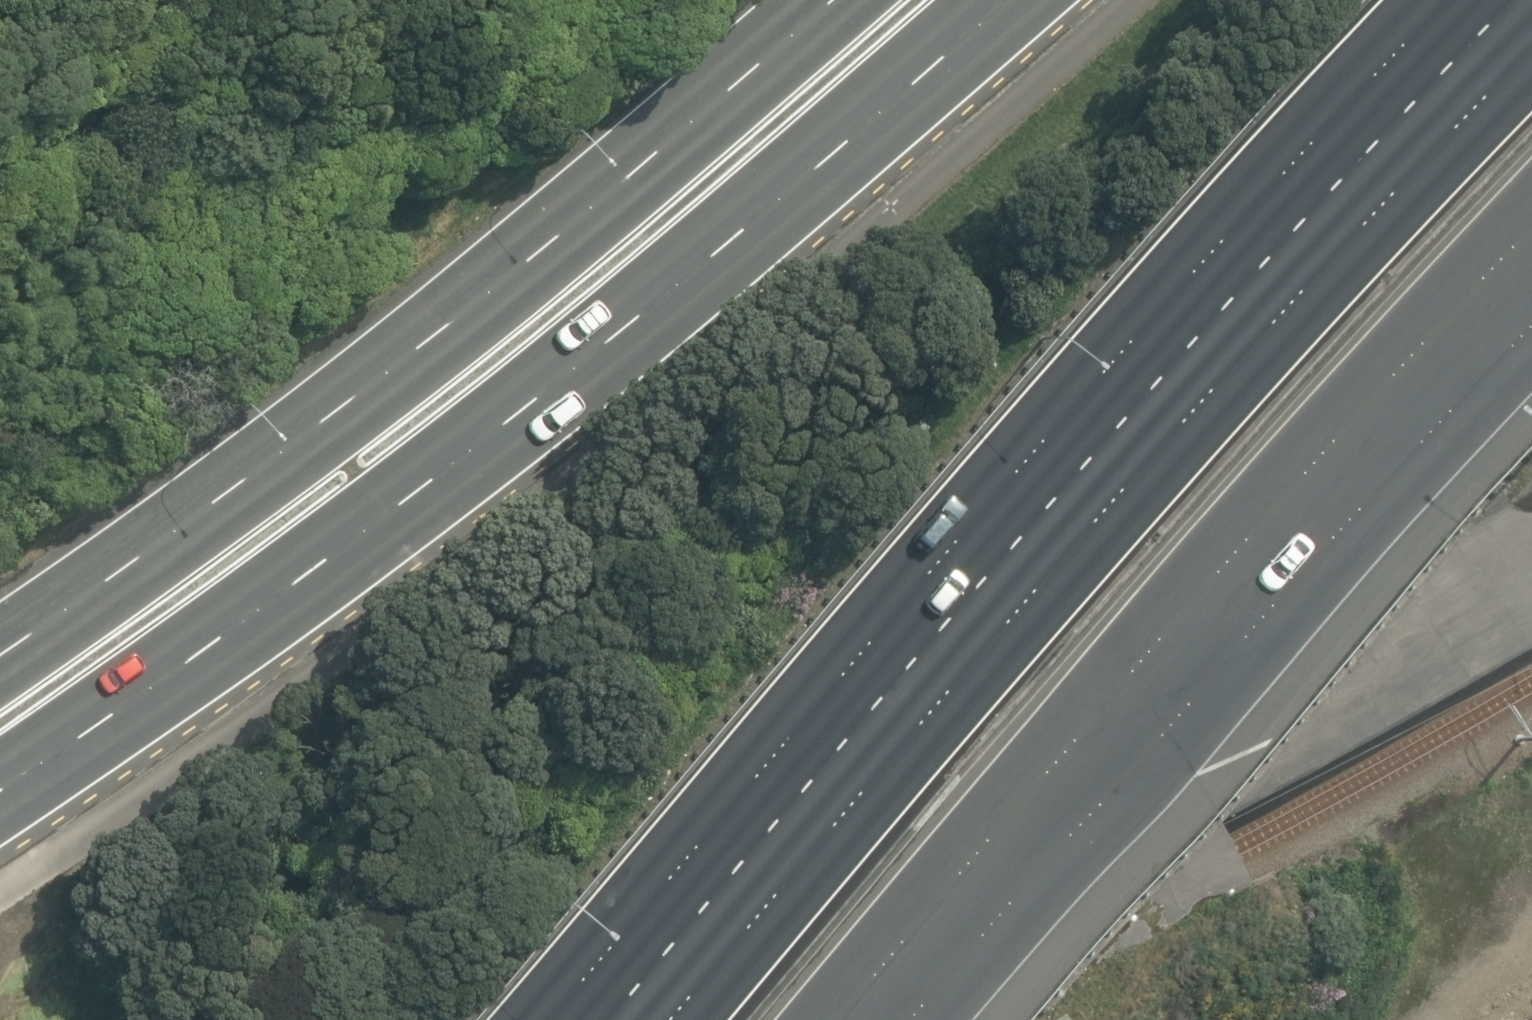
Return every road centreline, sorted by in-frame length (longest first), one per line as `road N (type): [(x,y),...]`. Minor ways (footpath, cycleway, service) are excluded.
road 1 (motorway): [(671,1019),(1303,286),(1531,45)]
road 2 (primary): [(1009,0),(790,191),(221,647),(0,788)]
road 3 (primary): [(0,652),(155,547),(717,104),(836,0)]
road 4 (motorway): [(1531,226),(1234,555),(843,1019)]

